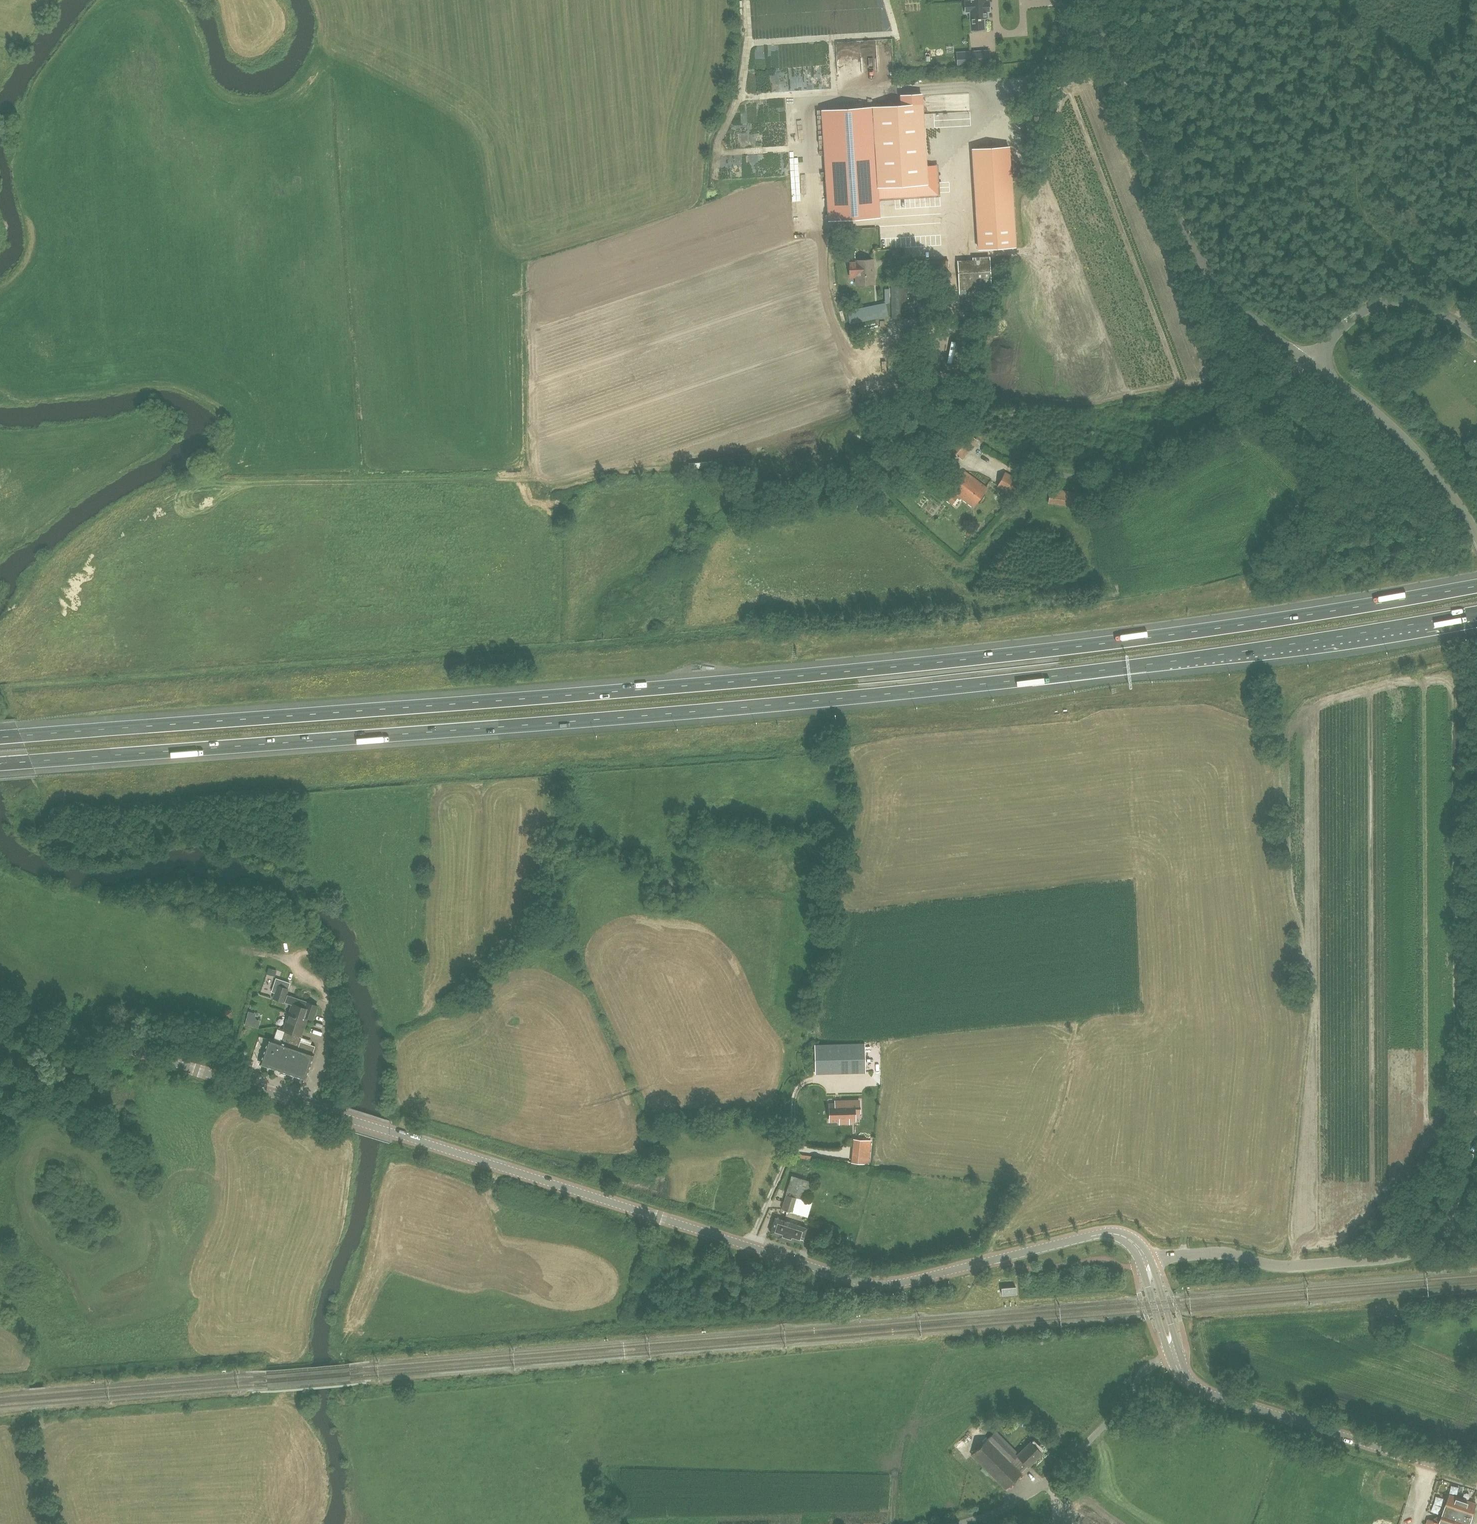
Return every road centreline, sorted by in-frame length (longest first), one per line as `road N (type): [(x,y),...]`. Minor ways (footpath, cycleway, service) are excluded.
road 1 (motorway): [(0,763),(826,700),(1156,663),(1476,612)]
road 2 (motorway): [(1476,586),(921,665),(0,737)]
road 3 (tertiary): [(994,1260),(897,1284),(841,1277),(345,1118)]
road 4 (unclassified): [(1307,364),(1230,303),(1182,238),(1084,0)]
road 5 (tertiary): [(0,1007),(345,1118)]
road 6 (tertiary): [(1476,1477),(1210,1393),(1191,1383),(1175,1356)]
road 7 (unclassified): [(1146,1262),(1221,1252),(1277,1266),(1393,1258),(1442,1224)]
road 8 (unclassified): [(955,1523),(1031,1493),(1121,1408),(1142,1371),(1175,1356)]
road 9 (unclassified): [(1476,534),(1431,463),(1307,364)]
road 10 (unclassified): [(1307,364),(1370,311),(1395,305),(1416,305),(1476,336)]
road 11 (tertiary): [(994,1260),(1113,1233),(1146,1262)]

